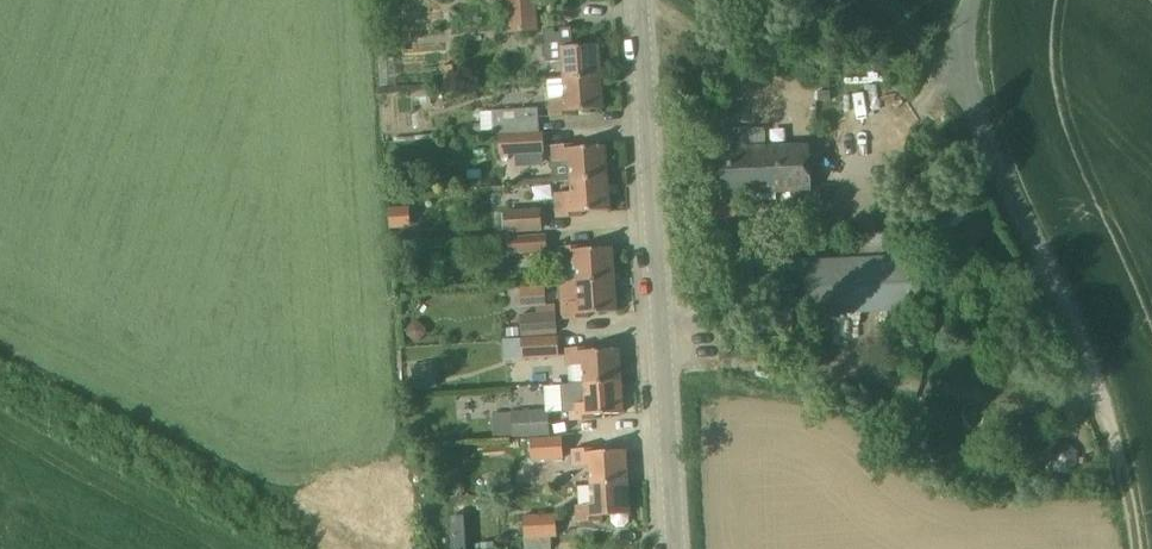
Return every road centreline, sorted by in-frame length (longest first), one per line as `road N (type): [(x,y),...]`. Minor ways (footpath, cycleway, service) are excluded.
road 1 (track): [(1137,548),(1119,457),(1065,306),(971,110),(960,34),(971,0)]
road 2 (secondary): [(676,548),(641,0)]
road 3 (track): [(960,34),(916,108),(874,156)]

